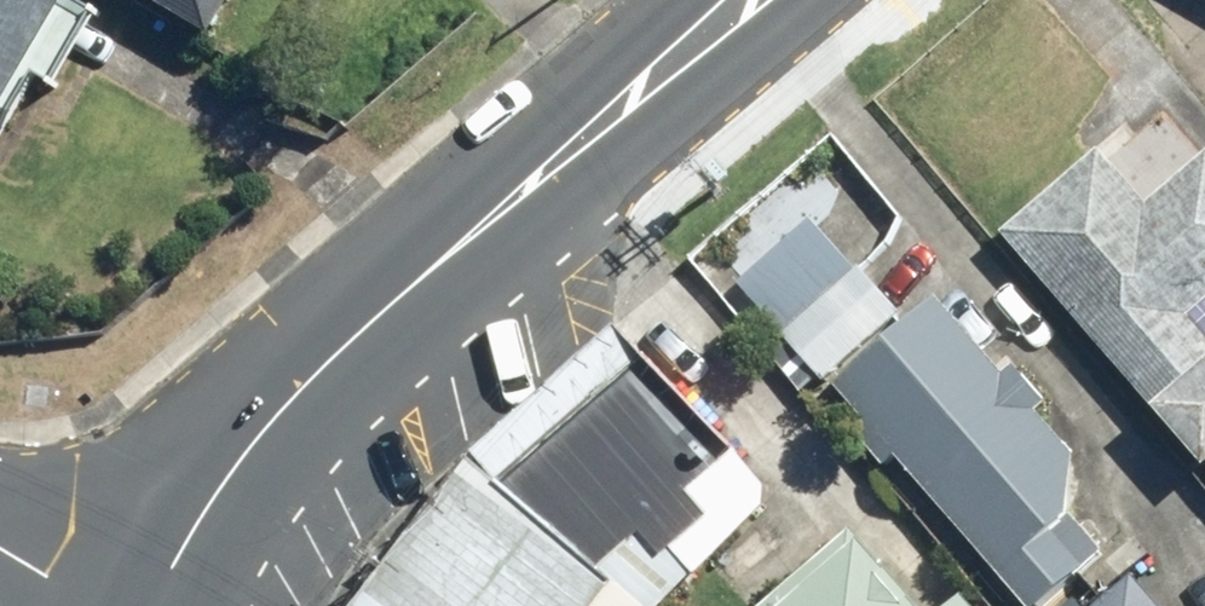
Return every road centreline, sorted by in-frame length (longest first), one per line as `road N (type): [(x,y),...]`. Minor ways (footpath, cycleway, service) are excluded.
road 1 (tertiary): [(729,0),(376,305),(302,379),(239,445),(184,525),(149,605)]
road 2 (residential): [(0,537),(138,605)]

